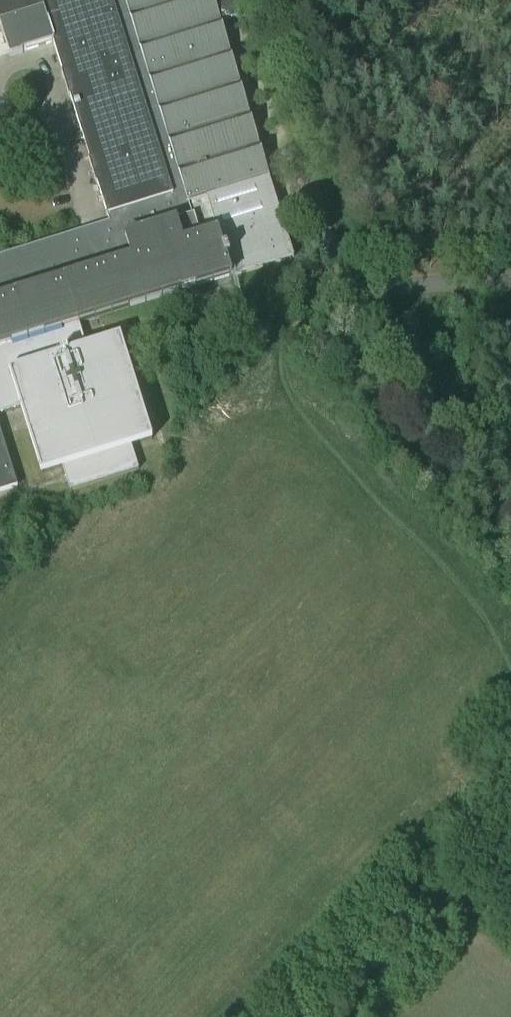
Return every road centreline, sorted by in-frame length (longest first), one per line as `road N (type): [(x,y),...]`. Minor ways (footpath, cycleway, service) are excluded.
road 1 (residential): [(343,293),(253,0)]
road 2 (unclassified): [(510,284),(343,293)]

